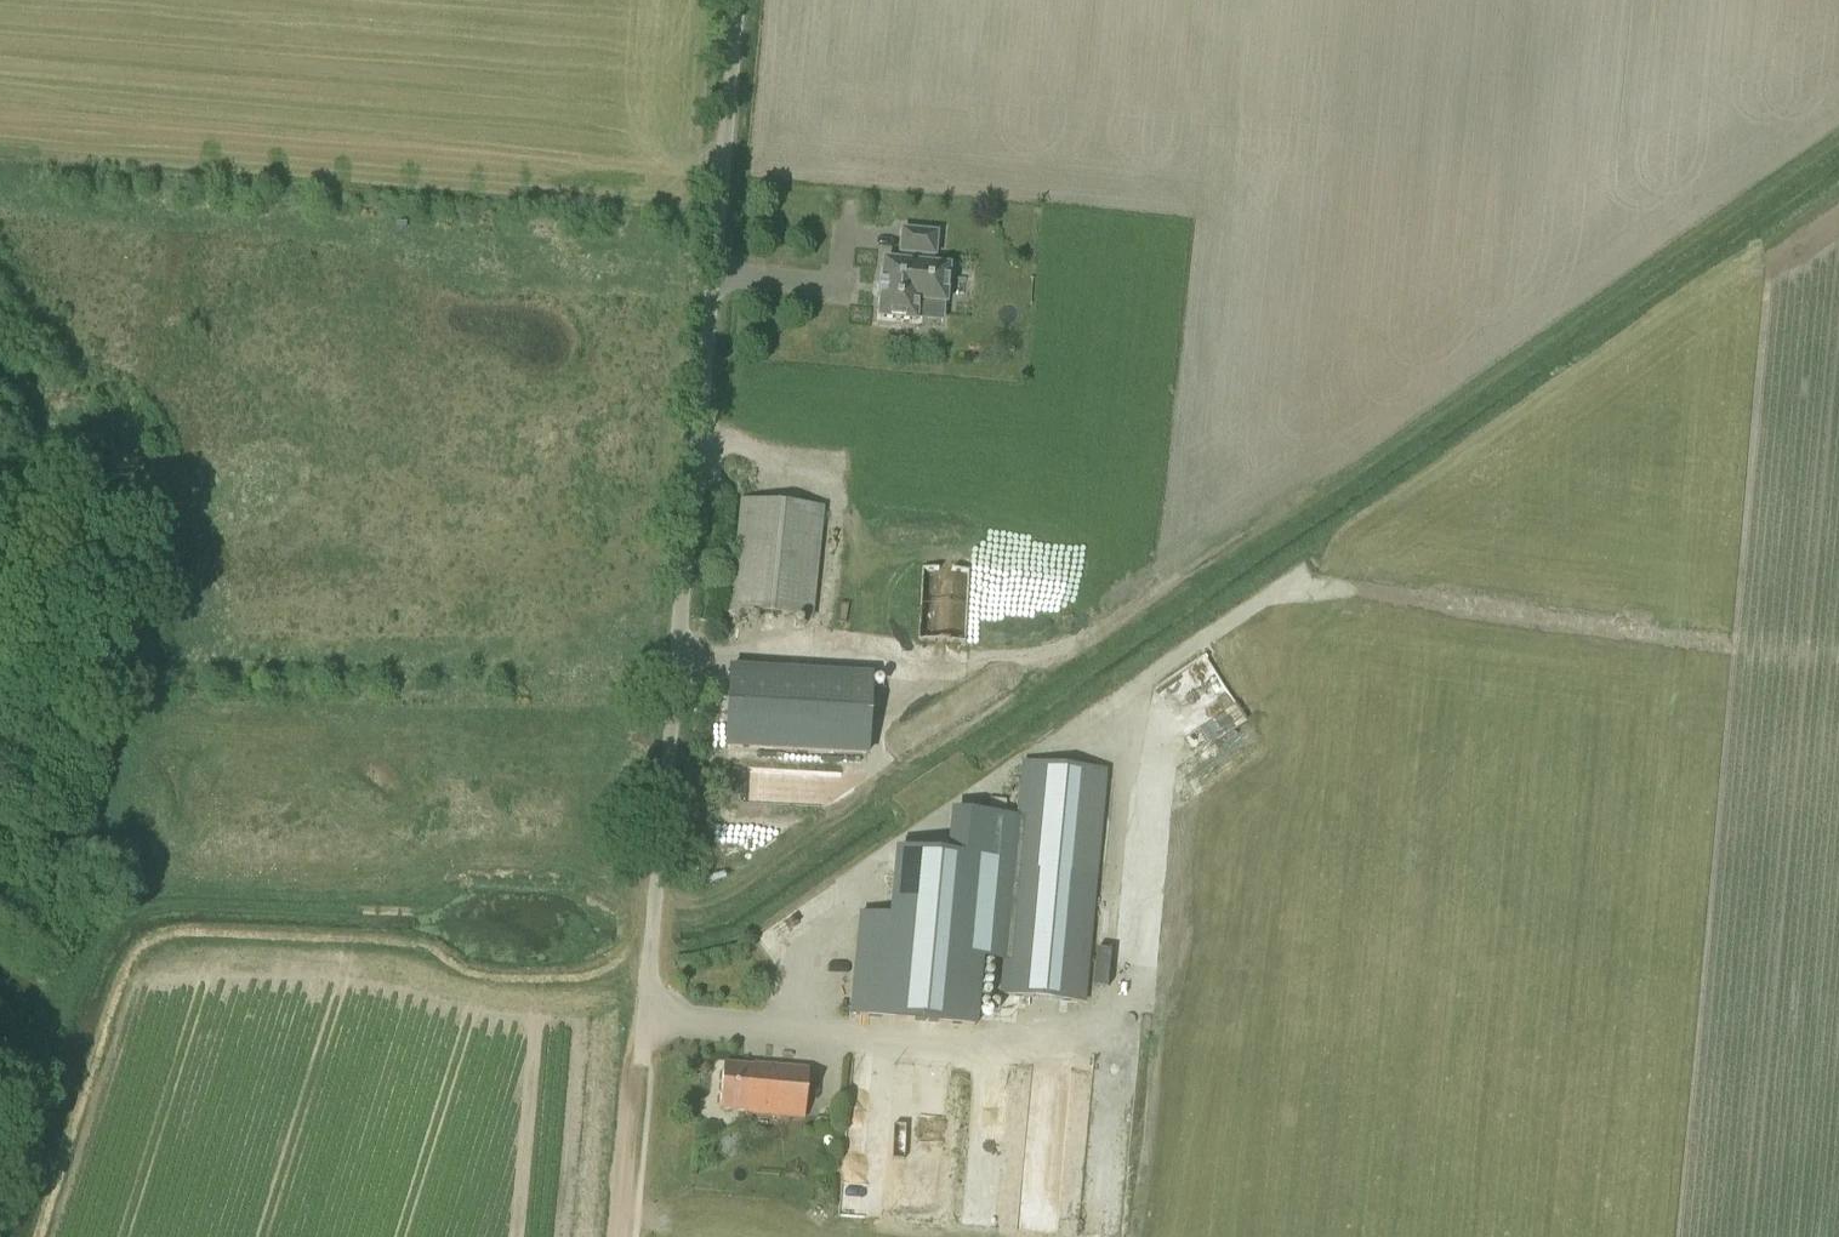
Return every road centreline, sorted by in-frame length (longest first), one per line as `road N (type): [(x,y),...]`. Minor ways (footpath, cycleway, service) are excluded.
road 1 (unclassified): [(657,888),(738,0)]
road 2 (track): [(657,888),(620,1236)]

